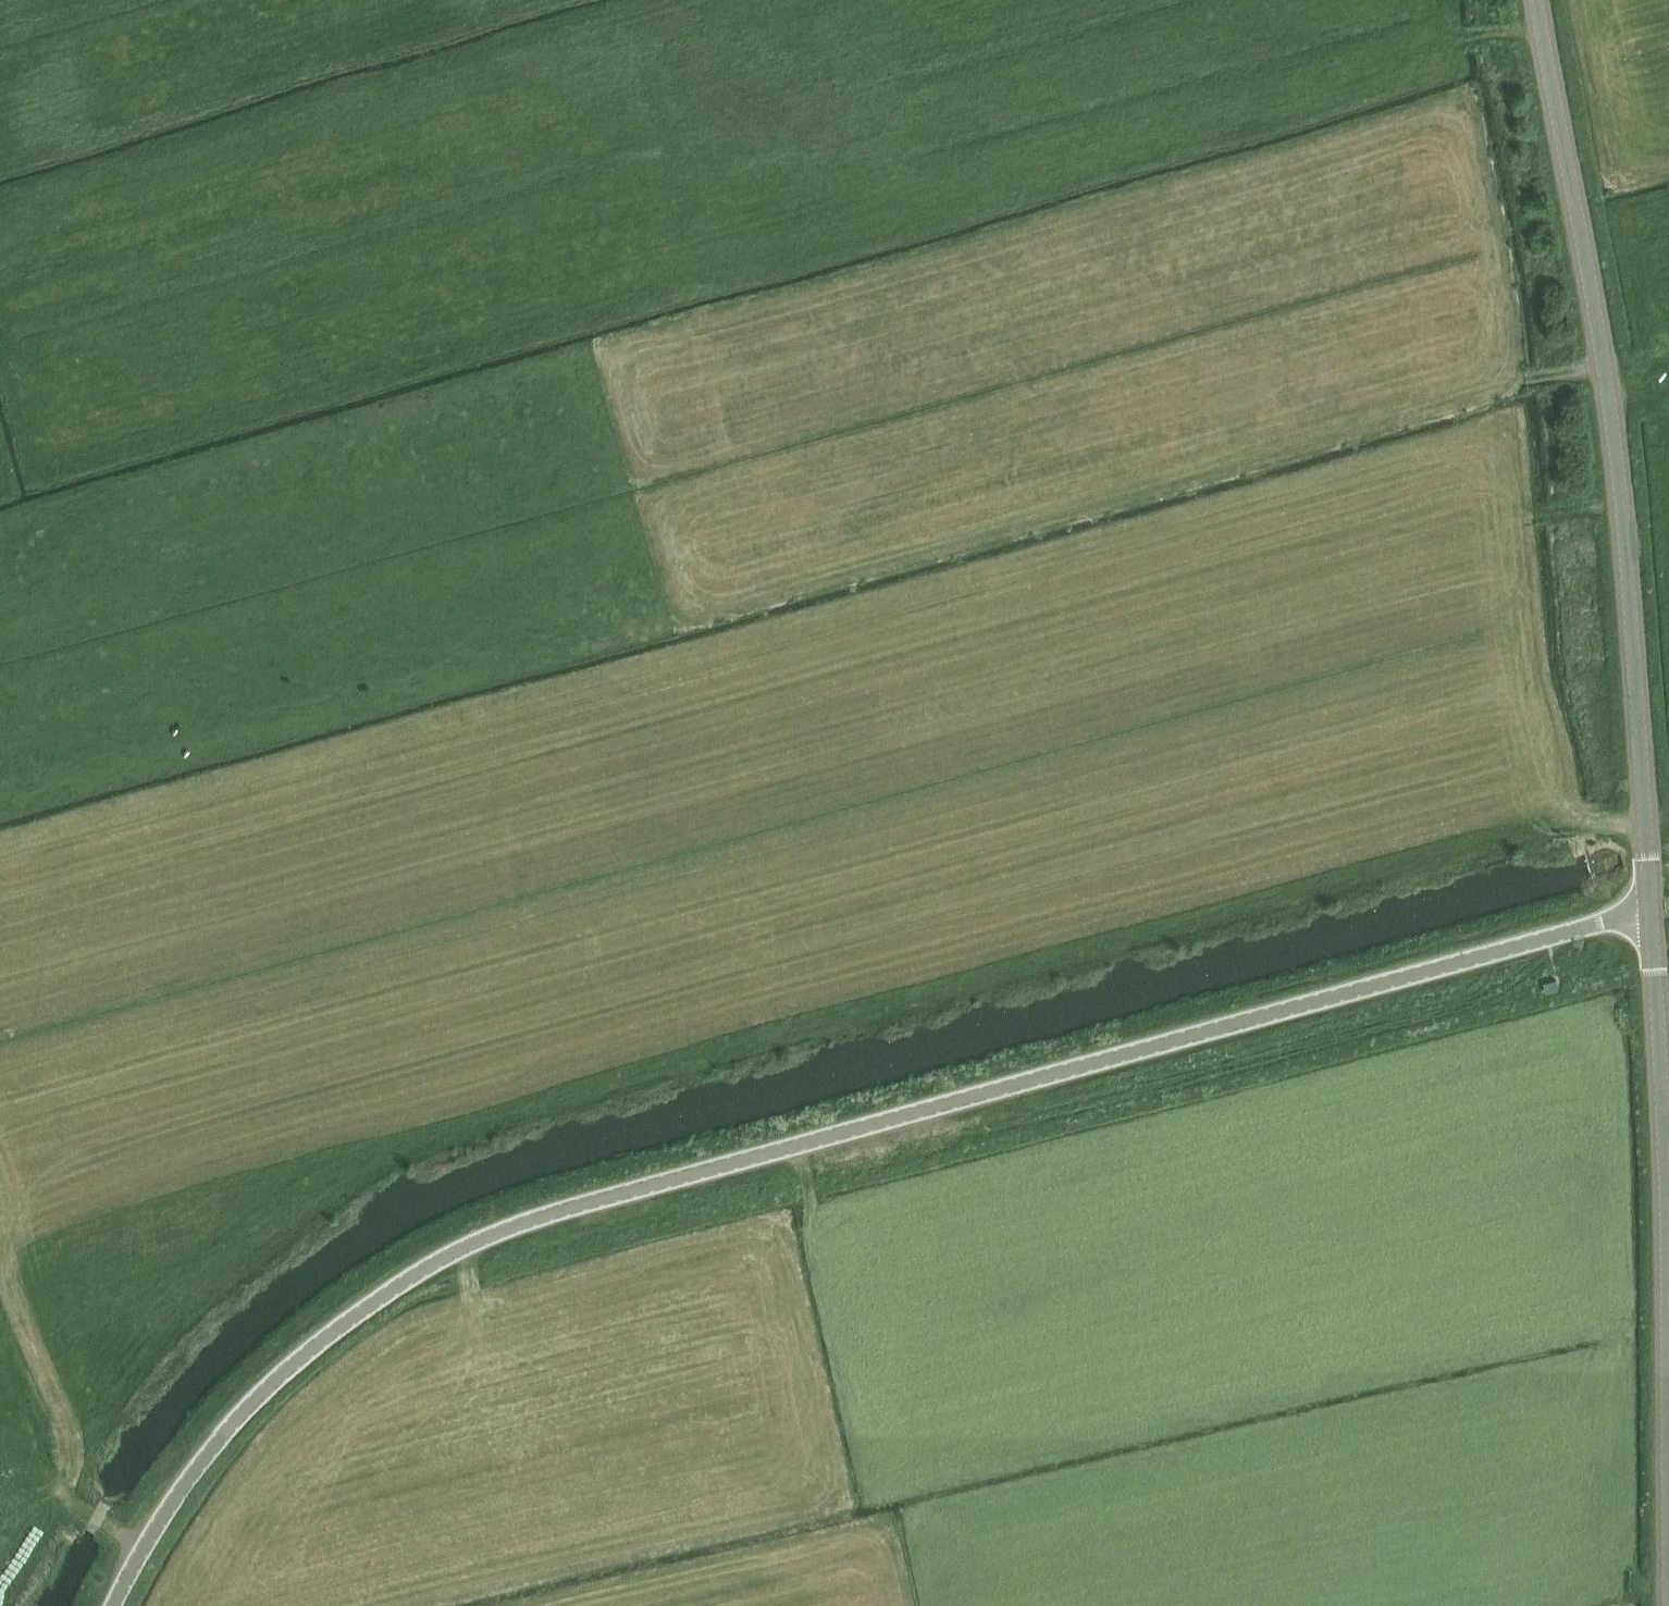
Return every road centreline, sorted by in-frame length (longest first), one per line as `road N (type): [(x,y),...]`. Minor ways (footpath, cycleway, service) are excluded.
road 1 (unclassified): [(113,1605),(221,1434),(326,1338),(431,1265),(578,1204),(1651,909)]
road 2 (tertiary): [(1651,909),(1628,546),(1538,0)]
road 3 (tertiary): [(1668,1411),(1651,909)]

